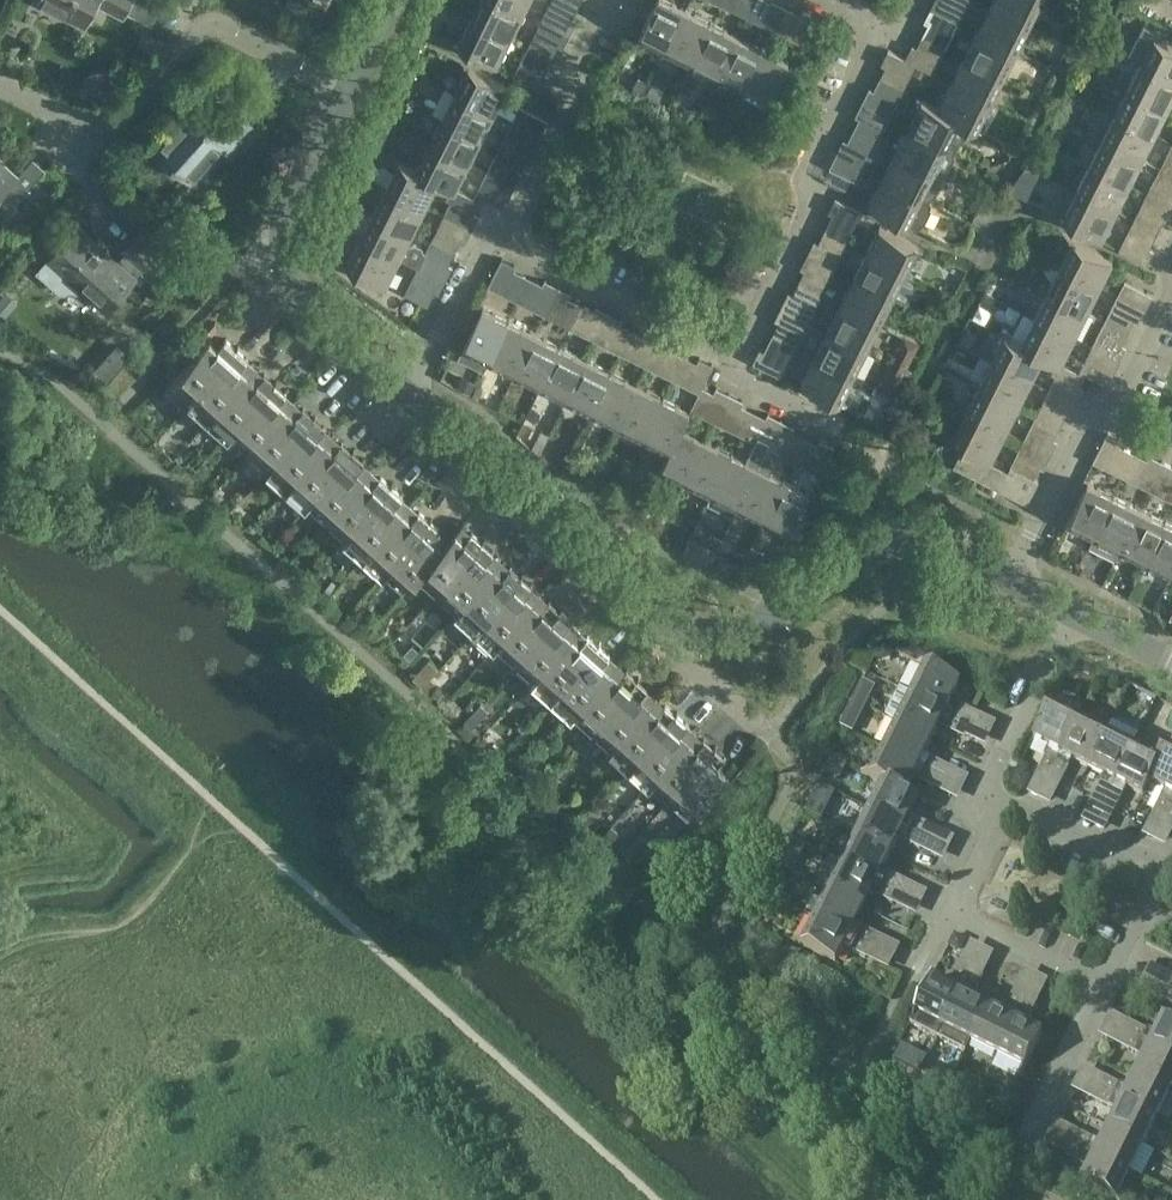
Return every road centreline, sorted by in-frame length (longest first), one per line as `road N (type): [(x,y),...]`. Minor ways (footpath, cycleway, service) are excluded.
road 1 (residential): [(736,344),(754,329),(815,211),(807,178),(884,29),(827,0)]
road 2 (residential): [(671,626),(726,633),(751,626),(884,544),(907,540),(946,548),(1015,581)]
road 3 (residential): [(355,91),(285,233),(281,263),(300,294),(407,394)]
road 4 (residential): [(407,394),(671,626)]
road 5 (residential): [(355,91),(216,26),(195,34),(137,102),(109,124),(90,125)]
road 6 (residential): [(504,236),(569,122),(566,91),(612,0)]
road 7 (residential): [(504,236),(710,342),(736,344)]
road 8 (residential): [(988,801),(1074,614)]
road 9 (residential): [(1015,581),(1095,422),(1118,416)]
road 10 (residential): [(407,394),(489,243),(504,236)]
road 11 (residential): [(1154,878),(988,801)]
road 12 (residential): [(1028,1139),(1102,987)]
road 13 (residential): [(1102,987),(952,913)]
road 14 (residential): [(736,344),(731,378),(827,425)]
road 15 (residential): [(1118,416),(1171,288)]
road 16 (residential): [(758,728),(688,663),(671,626)]
road 17 (residential): [(952,913),(992,839),(988,801)]
road 18 (residential): [(1102,987),(1154,878)]

